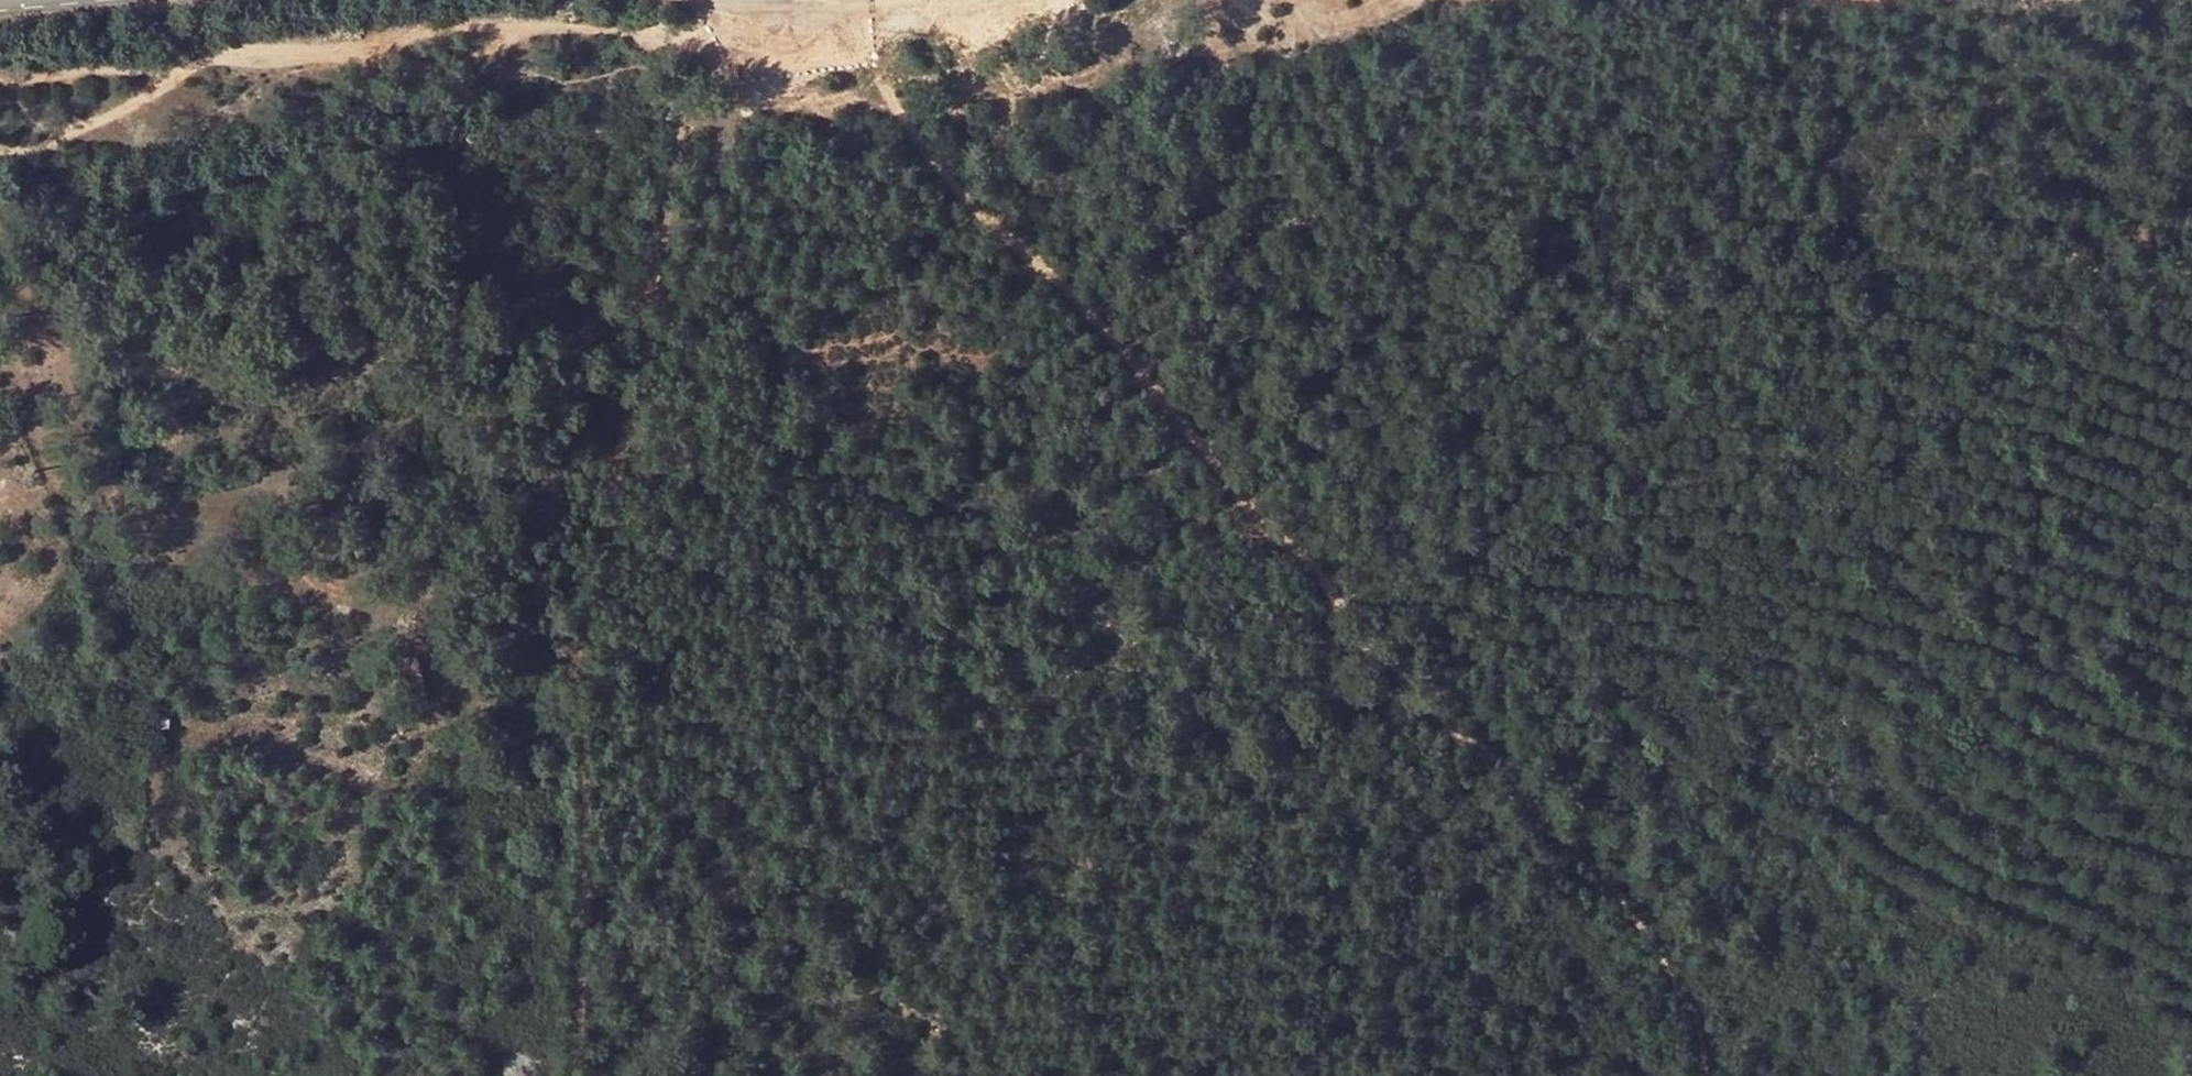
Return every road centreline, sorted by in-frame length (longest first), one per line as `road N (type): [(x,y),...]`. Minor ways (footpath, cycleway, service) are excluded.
road 1 (track): [(1598,870),(1386,662),(1090,313),(952,183),(877,73),(873,43),(881,4)]
road 2 (track): [(767,14),(898,0)]

